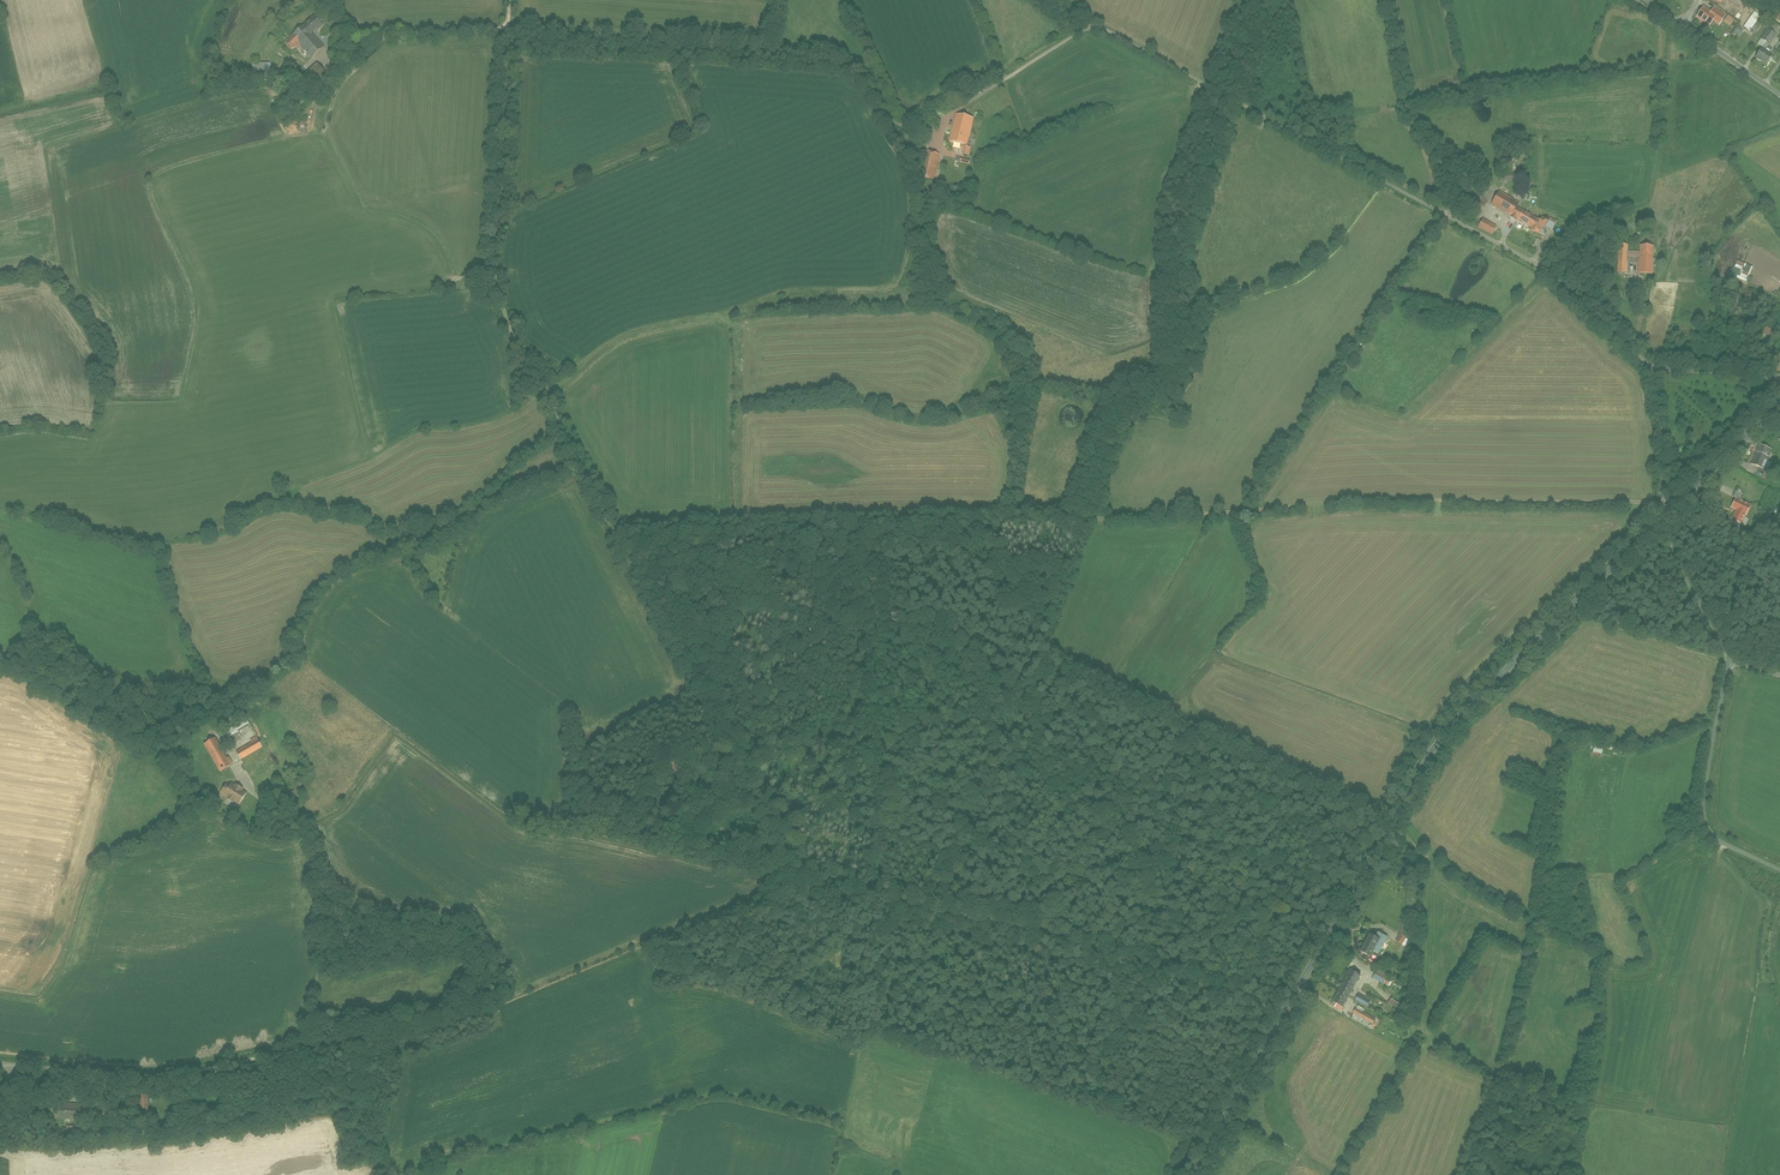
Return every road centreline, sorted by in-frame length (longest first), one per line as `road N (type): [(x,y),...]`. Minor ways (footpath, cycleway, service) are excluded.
road 1 (track): [(1283,1014),(1046,938),(787,887),(500,295),(511,31)]
road 2 (tertiary): [(1193,1174),(1437,744),(1664,518)]
road 3 (residential): [(1649,365),(1535,264),(1104,29),(1091,27),(961,108)]
road 4 (residential): [(16,1066),(156,1077),(299,1051),(333,908),(304,838),(256,793)]
road 5 (track): [(787,887),(412,1040),(299,1051)]
road 6 (residential): [(1728,662),(1704,782),(1704,829),(1723,847),(1779,870)]
road 7 (track): [(1388,0),(1409,116),(1440,164),(1443,214)]
road 8 (track): [(1335,390),(1443,214)]
road 9 (tertiary): [(1664,518),(1779,404)]
road 10 (residential): [(1728,662),(1664,518)]
road 11 (residential): [(1664,518),(1649,365)]
road 12 (residential): [(1779,380),(1649,365)]

